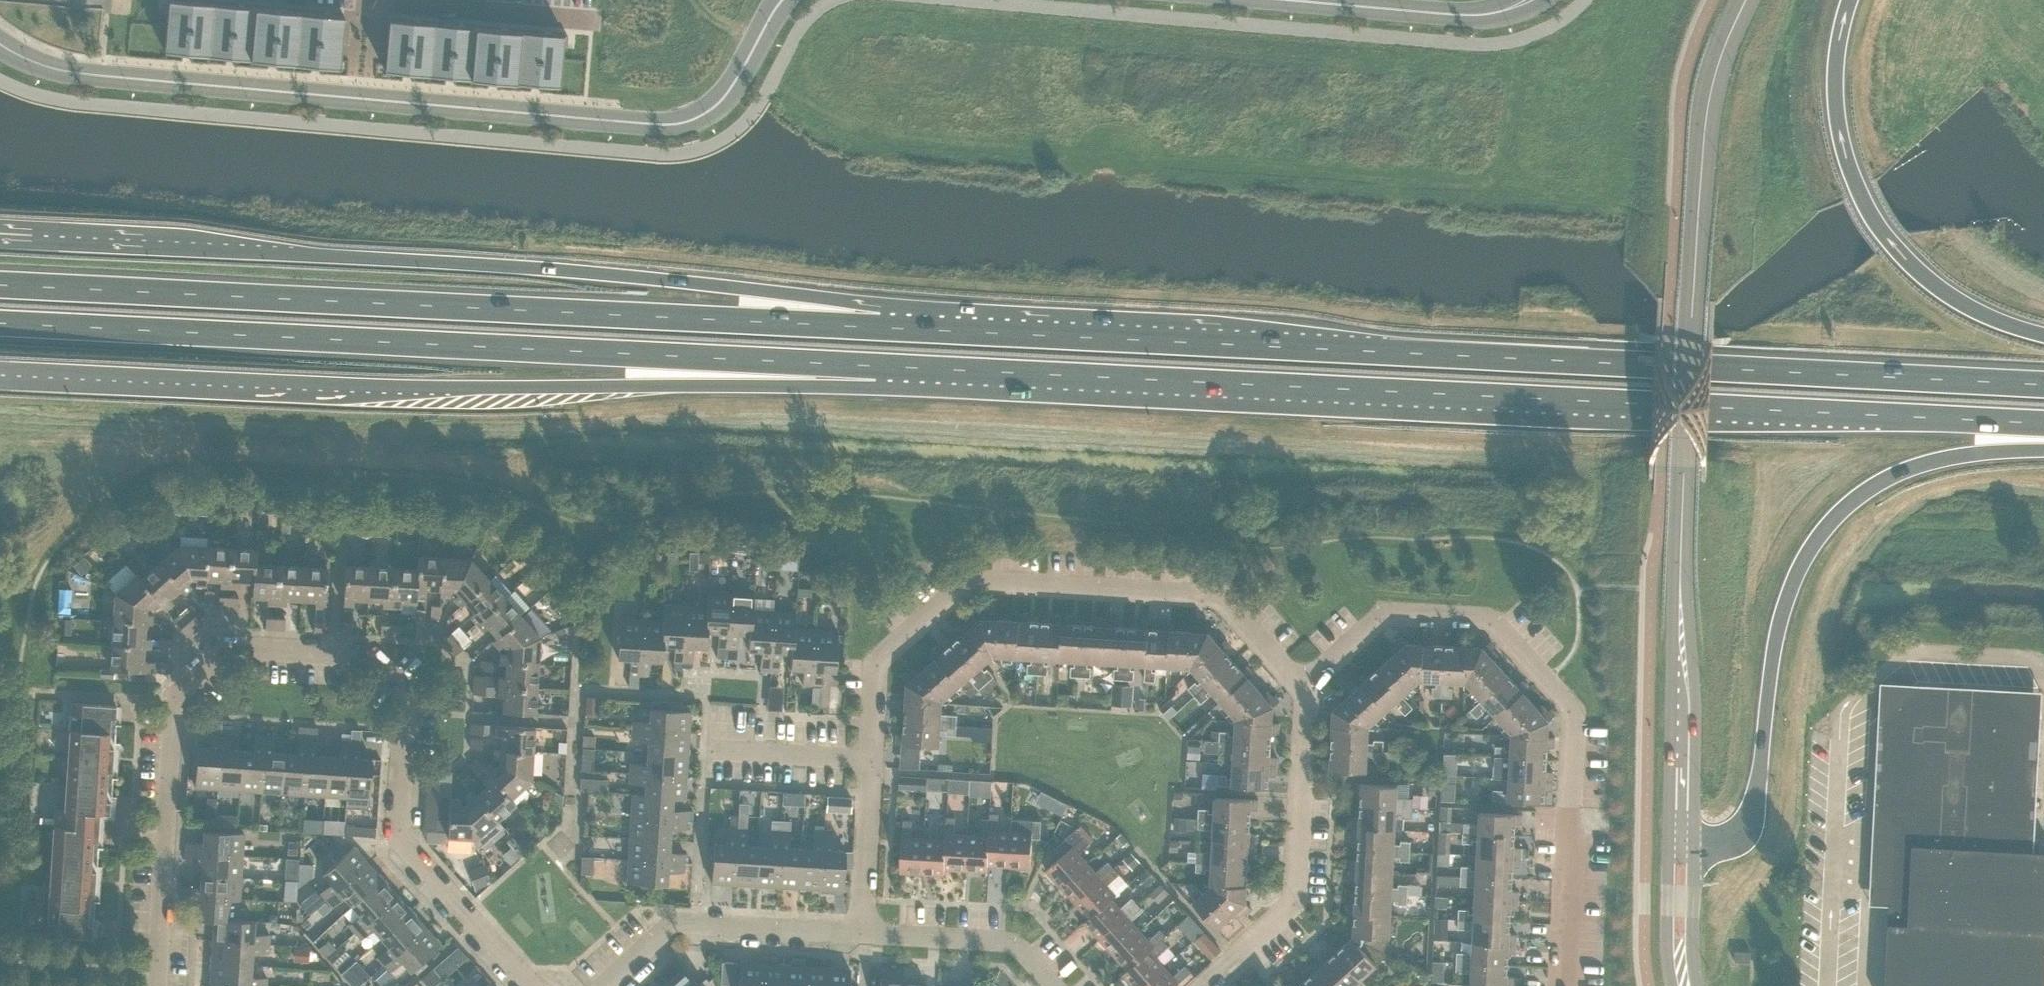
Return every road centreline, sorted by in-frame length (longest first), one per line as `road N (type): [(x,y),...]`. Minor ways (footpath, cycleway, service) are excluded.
road 1 (trunk): [(2043,383),(880,327)]
road 2 (trunk): [(881,365),(2043,423)]
road 3 (residential): [(530,985),(404,842),(408,708),(379,664),(217,654),(178,693),(159,985)]
road 4 (trunk): [(0,324),(881,365)]
road 5 (trunk): [(880,327),(0,285)]
road 6 (trunk): [(880,327),(742,289),(630,275),(24,240)]
road 7 (tertiary): [(781,0),(722,101),(669,125),(82,73),(0,43)]
road 8 (trunk): [(44,369),(485,387),(705,384),(881,365)]
road 9 (residential): [(1307,684),(1386,613),(1491,620),(1574,718),(1570,985)]
road 10 (trunk): [(1694,840),(1719,839),(1746,825),(1784,610),(1807,554),(1840,511),(1880,482),(1941,459),(2043,450)]
road 11 (residential): [(870,758),(874,662),(972,577),(1214,593),(1307,684)]
road 12 (trunk): [(2043,337),(1938,289),(1873,217),(1840,135),(1836,77),(1849,0)]
road 13 (residential): [(1205,985),(1279,918),(1294,891),(1307,684)]
road 14 (tertiary): [(1745,0),(1707,106),(1693,296)]
road 15 (tertiary): [(1680,588),(1693,296)]
road 16 (residential): [(601,985),(679,927),(862,934)]
road 17 (tertiary): [(1694,840),(1696,704),(1688,602),(1680,588)]
road 18 (tertiary): [(1680,588),(1673,601),(1669,840)]
road 19 (residential): [(862,934),(1012,947),(1055,985)]
road 20 (tertiary): [(1486,14),(1288,0)]
road 21 (residential): [(862,934),(870,758)]
road 22 (residential): [(870,758),(704,750)]
road 23 (tertiary): [(1669,840),(1673,985)]
road 24 (tertiary): [(1698,985),(1694,840)]

